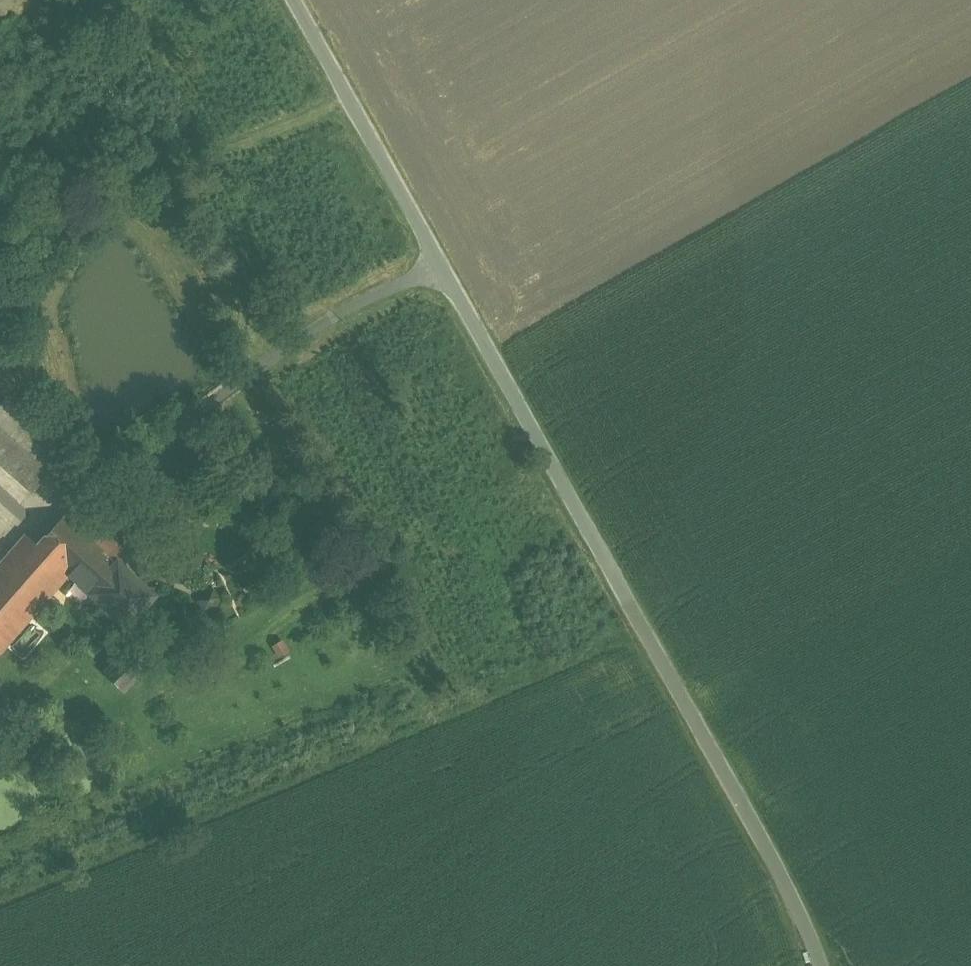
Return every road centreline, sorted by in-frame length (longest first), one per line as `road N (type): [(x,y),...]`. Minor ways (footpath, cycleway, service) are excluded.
road 1 (unclassified): [(809,965),(755,839),(282,0)]

